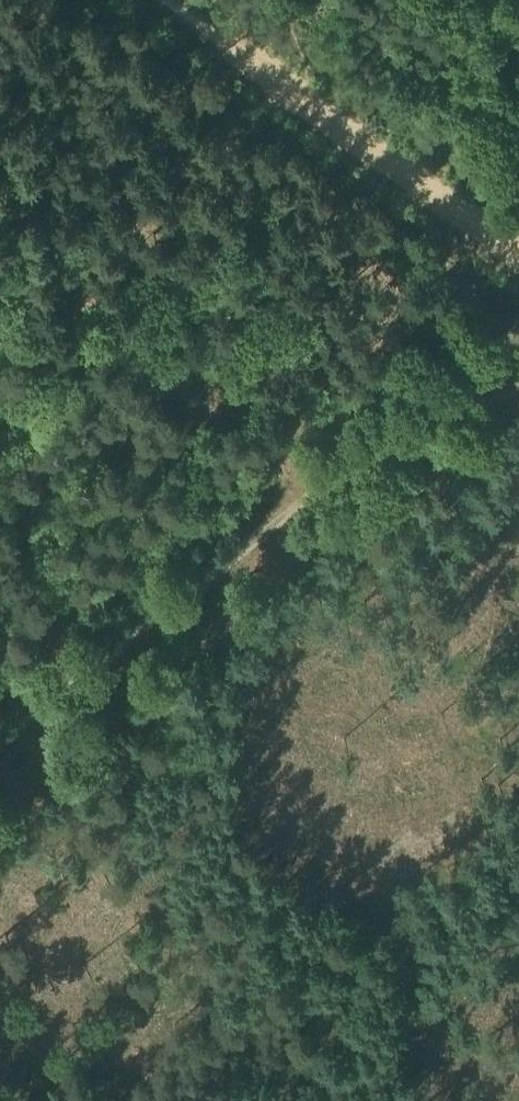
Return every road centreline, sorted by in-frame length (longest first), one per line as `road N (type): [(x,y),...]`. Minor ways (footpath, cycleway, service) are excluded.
road 1 (track): [(0,740),(518,324)]
road 2 (track): [(518,257),(167,0)]

